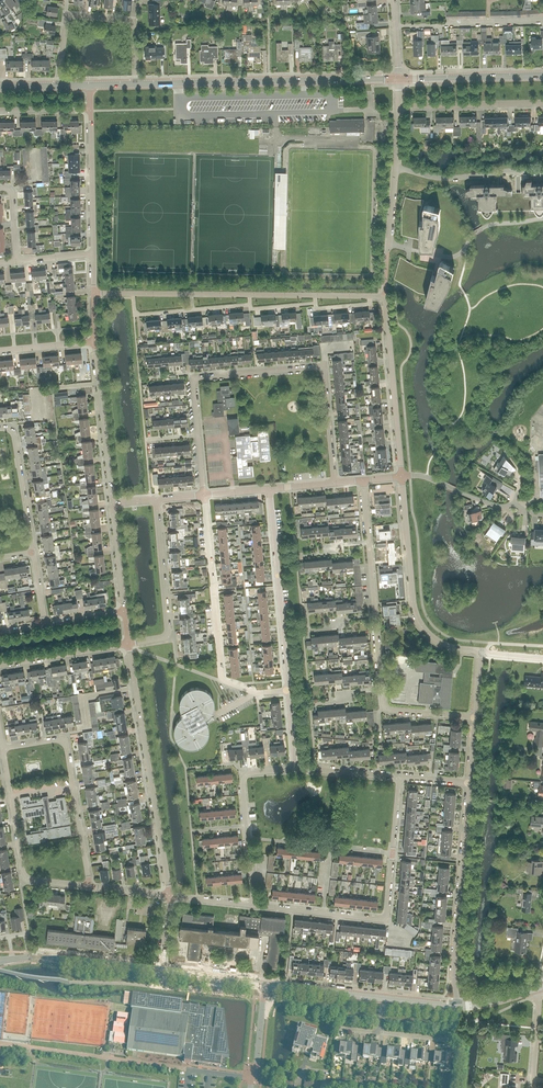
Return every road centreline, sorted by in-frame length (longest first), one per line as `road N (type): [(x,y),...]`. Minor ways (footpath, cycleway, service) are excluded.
road 1 (residential): [(402,477),(383,297),(94,295)]
road 2 (residential): [(204,495),(190,374),(323,363),(334,483)]
road 3 (secondary): [(134,84),(399,79)]
road 4 (residential): [(168,896),(129,644)]
road 5 (residential): [(288,690),(258,693),(222,681),(204,495)]
road 6 (residential): [(458,1006),(470,783)]
road 7 (residential): [(481,653),(441,642),(420,622),(402,477)]
road 8 (residential): [(90,886),(66,739),(3,748)]
road 9 (residential): [(288,690),(270,489)]
road 10 (residential): [(90,886),(23,877),(3,748)]
road 11 (residential): [(129,644),(169,632),(156,500)]
road 12 (residential): [(542,172),(443,179),(396,167)]
road 13 (residential): [(92,254),(91,108)]
road 14 (secondary): [(399,79),(542,76)]
road 15 (residential): [(33,553),(14,426),(0,428)]
road 16 (residential): [(410,107),(542,104)]
road 17 (residential): [(0,665),(129,644)]
road 18 (residential): [(66,16),(133,22),(134,84)]
road 19 (residential): [(113,504),(98,383)]

